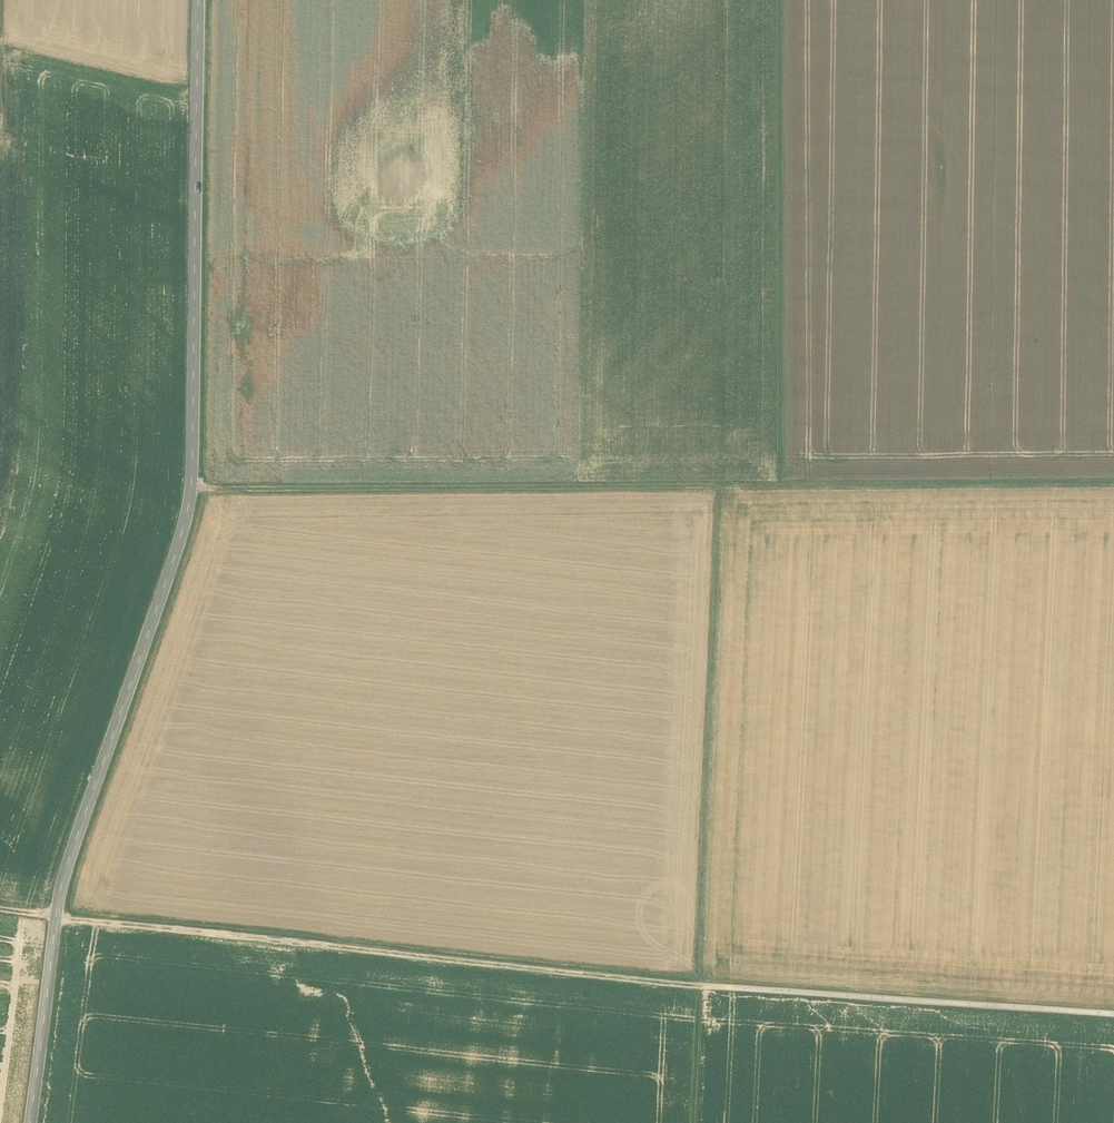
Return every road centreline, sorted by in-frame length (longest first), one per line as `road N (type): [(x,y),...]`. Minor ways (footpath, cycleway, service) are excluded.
road 1 (tertiary): [(29,1122),(60,894),(193,489),(198,0)]
road 2 (track): [(1113,480),(193,489)]
road 3 (track): [(693,987),(0,909)]
road 4 (track): [(722,485),(693,987)]
road 5 (track): [(782,0),(783,484)]
road 6 (track): [(1113,1014),(693,987)]
road 7 (track): [(693,987),(687,1122)]

